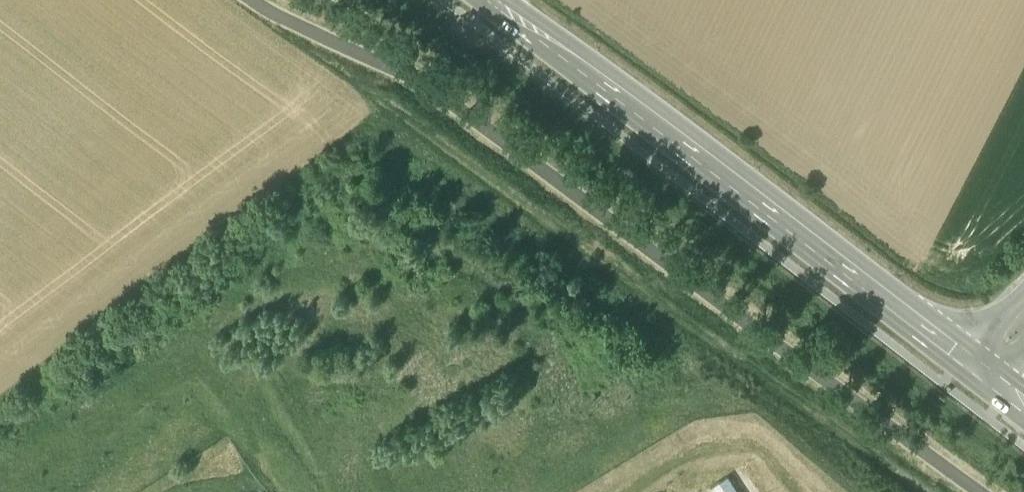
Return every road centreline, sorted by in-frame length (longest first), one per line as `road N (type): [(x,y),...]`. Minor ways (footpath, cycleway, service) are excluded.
road 1 (secondary): [(986,370),(493,0)]

